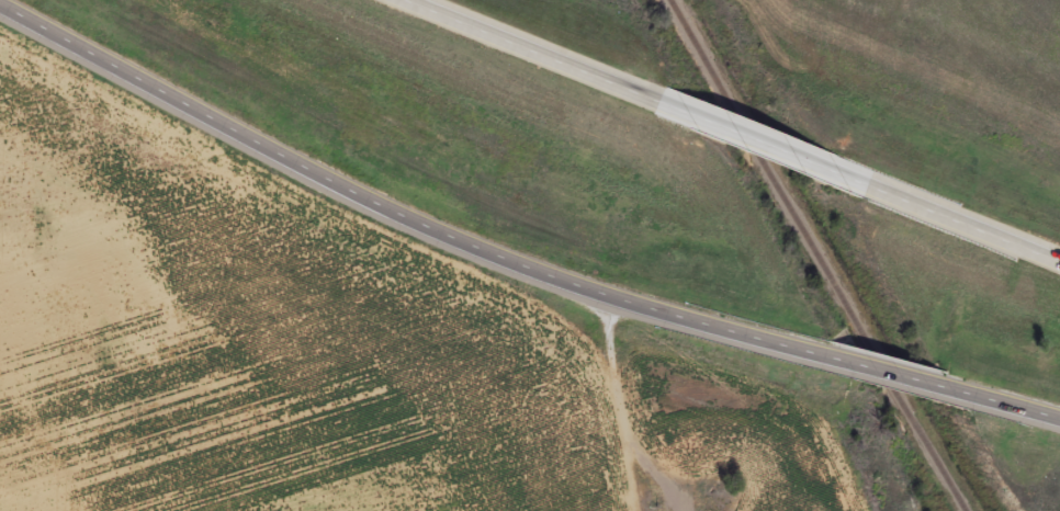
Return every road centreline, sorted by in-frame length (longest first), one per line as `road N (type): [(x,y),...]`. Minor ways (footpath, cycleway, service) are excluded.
road 1 (trunk): [(0,6),(385,209),(587,291),(824,355)]
road 2 (trunk): [(662,101),(412,0)]
road 3 (trunk): [(870,185),(662,101)]
road 4 (trunk): [(1059,262),(870,185)]
road 5 (trunk): [(824,355),(968,390)]

